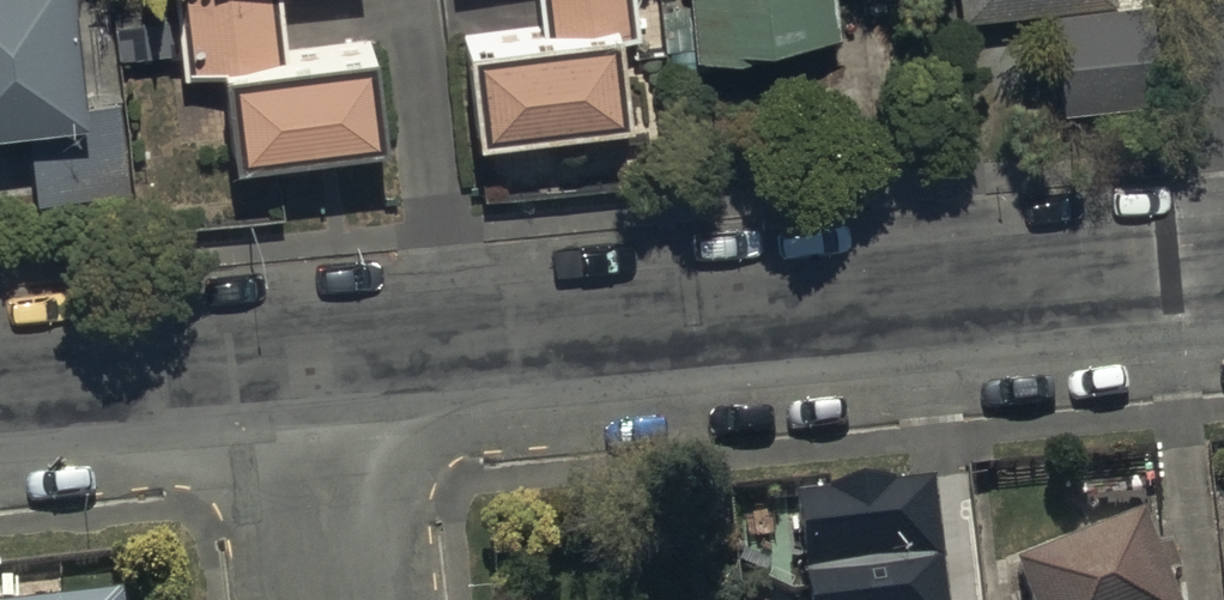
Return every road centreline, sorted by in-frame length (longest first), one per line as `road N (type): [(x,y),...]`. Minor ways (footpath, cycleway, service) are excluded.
road 1 (residential): [(313,376),(1223,294)]
road 2 (residential): [(0,405),(313,376)]
road 3 (residential): [(313,376),(338,599)]

